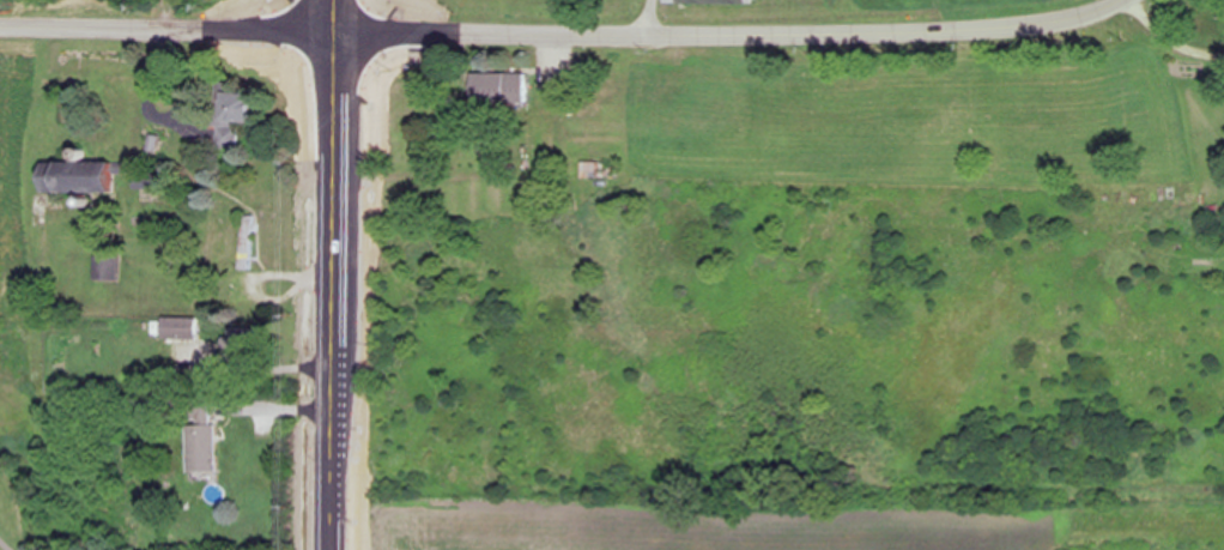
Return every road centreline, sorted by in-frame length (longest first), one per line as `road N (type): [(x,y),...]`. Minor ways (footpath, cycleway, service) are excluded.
road 1 (tertiary): [(347,37),(905,37),(1078,22),(1127,0)]
road 2 (primary): [(339,549),(347,0)]
road 3 (residential): [(0,32),(347,37)]

